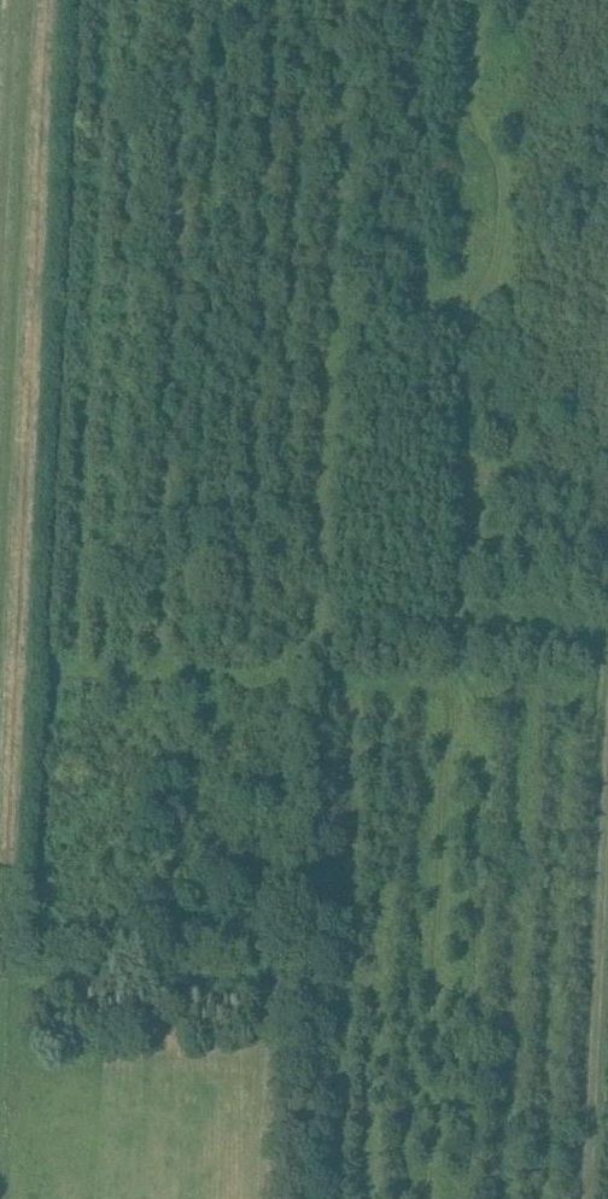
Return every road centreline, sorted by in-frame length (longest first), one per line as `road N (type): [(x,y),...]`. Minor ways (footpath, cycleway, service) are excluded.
road 1 (track): [(433,1198),(437,1118),(419,1082),(433,1010),(438,828),(457,681),(470,473),(453,364),(499,212),(498,162),(469,94),(474,36),(492,0)]
road 2 (track): [(39,932),(50,669),(607,694)]
road 3 (track): [(33,0),(0,730)]
road 4 (track): [(354,683),(334,1198)]
road 5 (track): [(607,784),(589,1198)]
road 6 (track): [(311,681),(327,269)]

